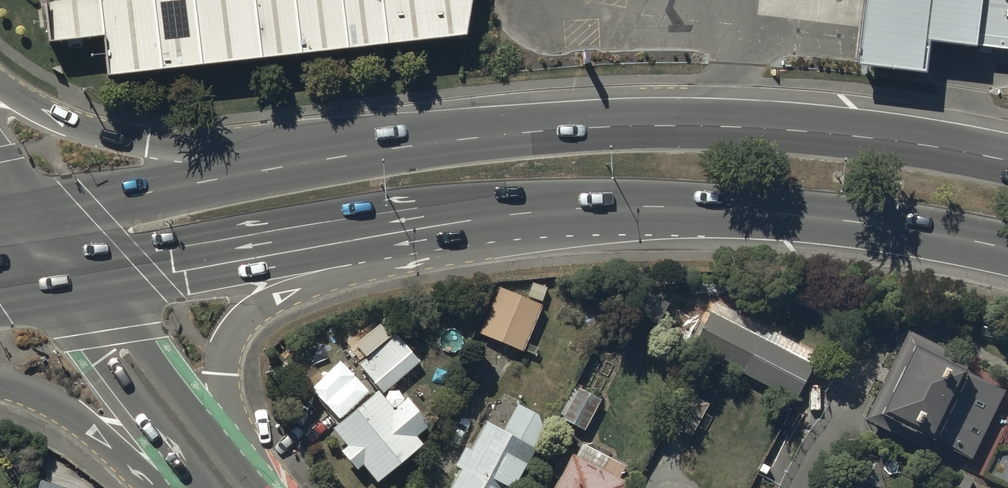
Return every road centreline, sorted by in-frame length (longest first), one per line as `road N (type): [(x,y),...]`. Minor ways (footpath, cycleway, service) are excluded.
road 1 (trunk): [(282,168),(429,144),(662,126),(866,137),(1007,163)]
road 2 (trunk): [(1007,248),(782,213),(637,206),(524,214)]
road 3 (trunk): [(524,214),(453,254),(288,292),(259,304),(238,326),(223,376),(256,487)]
road 4 (trunk): [(524,214),(75,289)]
road 5 (trunk): [(0,83),(120,140),(282,168)]
road 6 (trunk): [(19,217),(282,168)]
road 7 (tertiary): [(224,487),(75,289)]
road 8 (trunk): [(154,487),(61,406),(0,383)]

